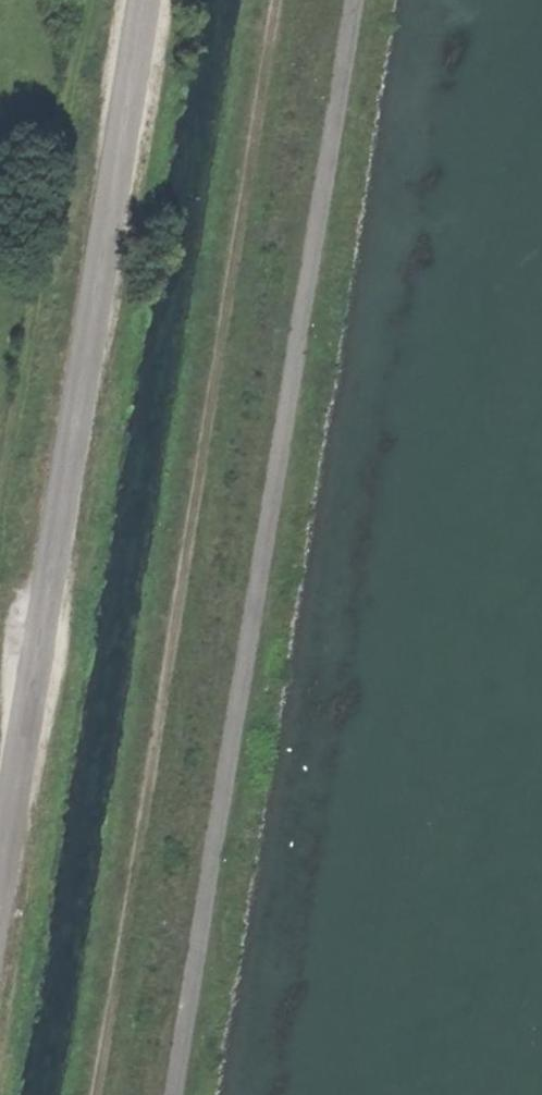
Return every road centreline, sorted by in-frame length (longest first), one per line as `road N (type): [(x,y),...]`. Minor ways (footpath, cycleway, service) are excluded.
road 1 (track): [(351,0),(165,1094)]
road 2 (track): [(286,0),(101,1094)]

